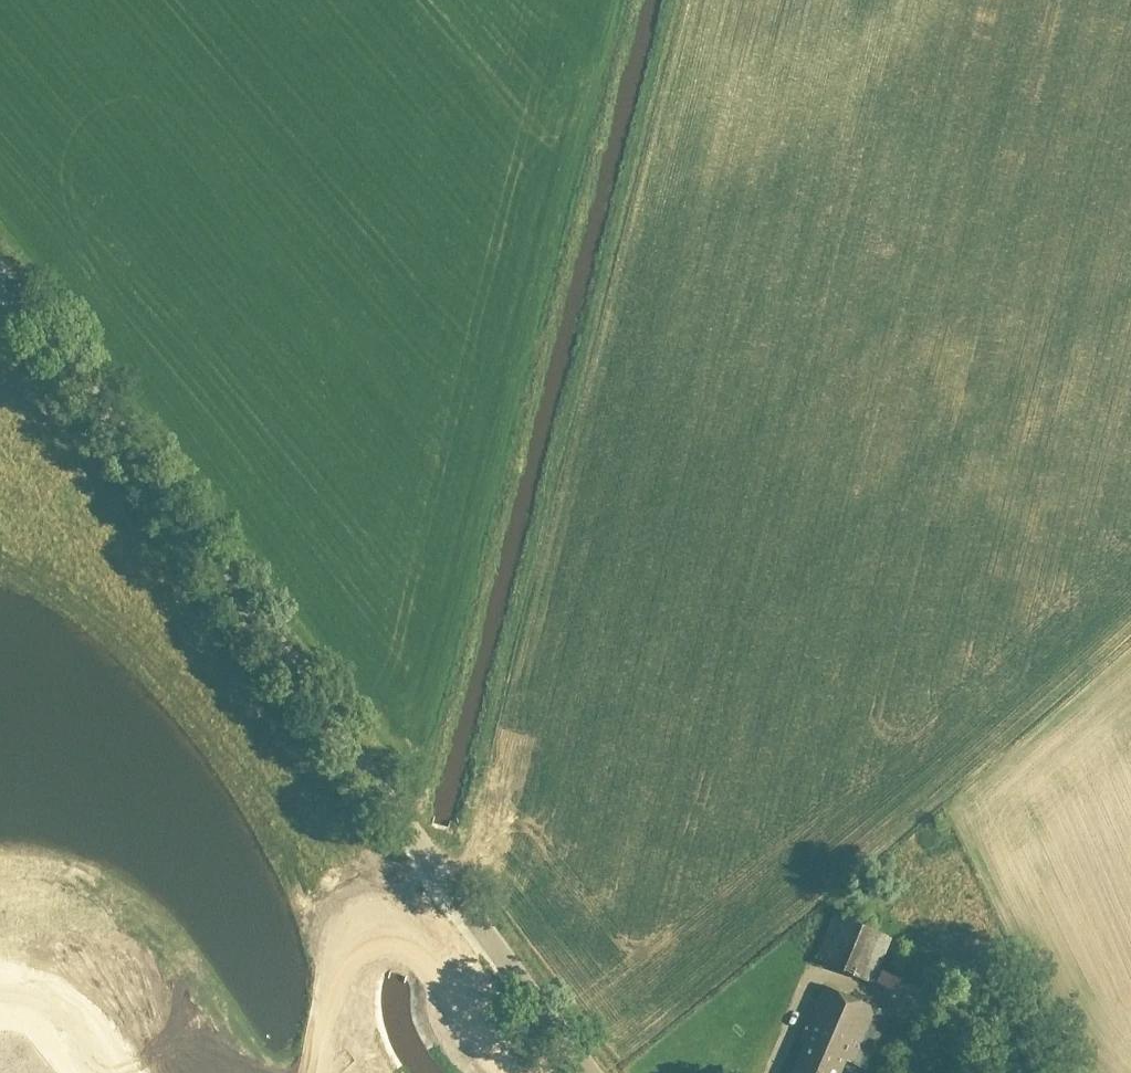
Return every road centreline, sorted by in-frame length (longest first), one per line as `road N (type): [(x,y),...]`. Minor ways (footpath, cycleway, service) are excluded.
road 1 (tertiary): [(584,1072),(0,286)]
road 2 (unclassified): [(503,1072),(413,950),(387,939),(362,945),(346,960),(317,1072)]
road 3 (residential): [(0,989),(42,996),(105,1072)]

